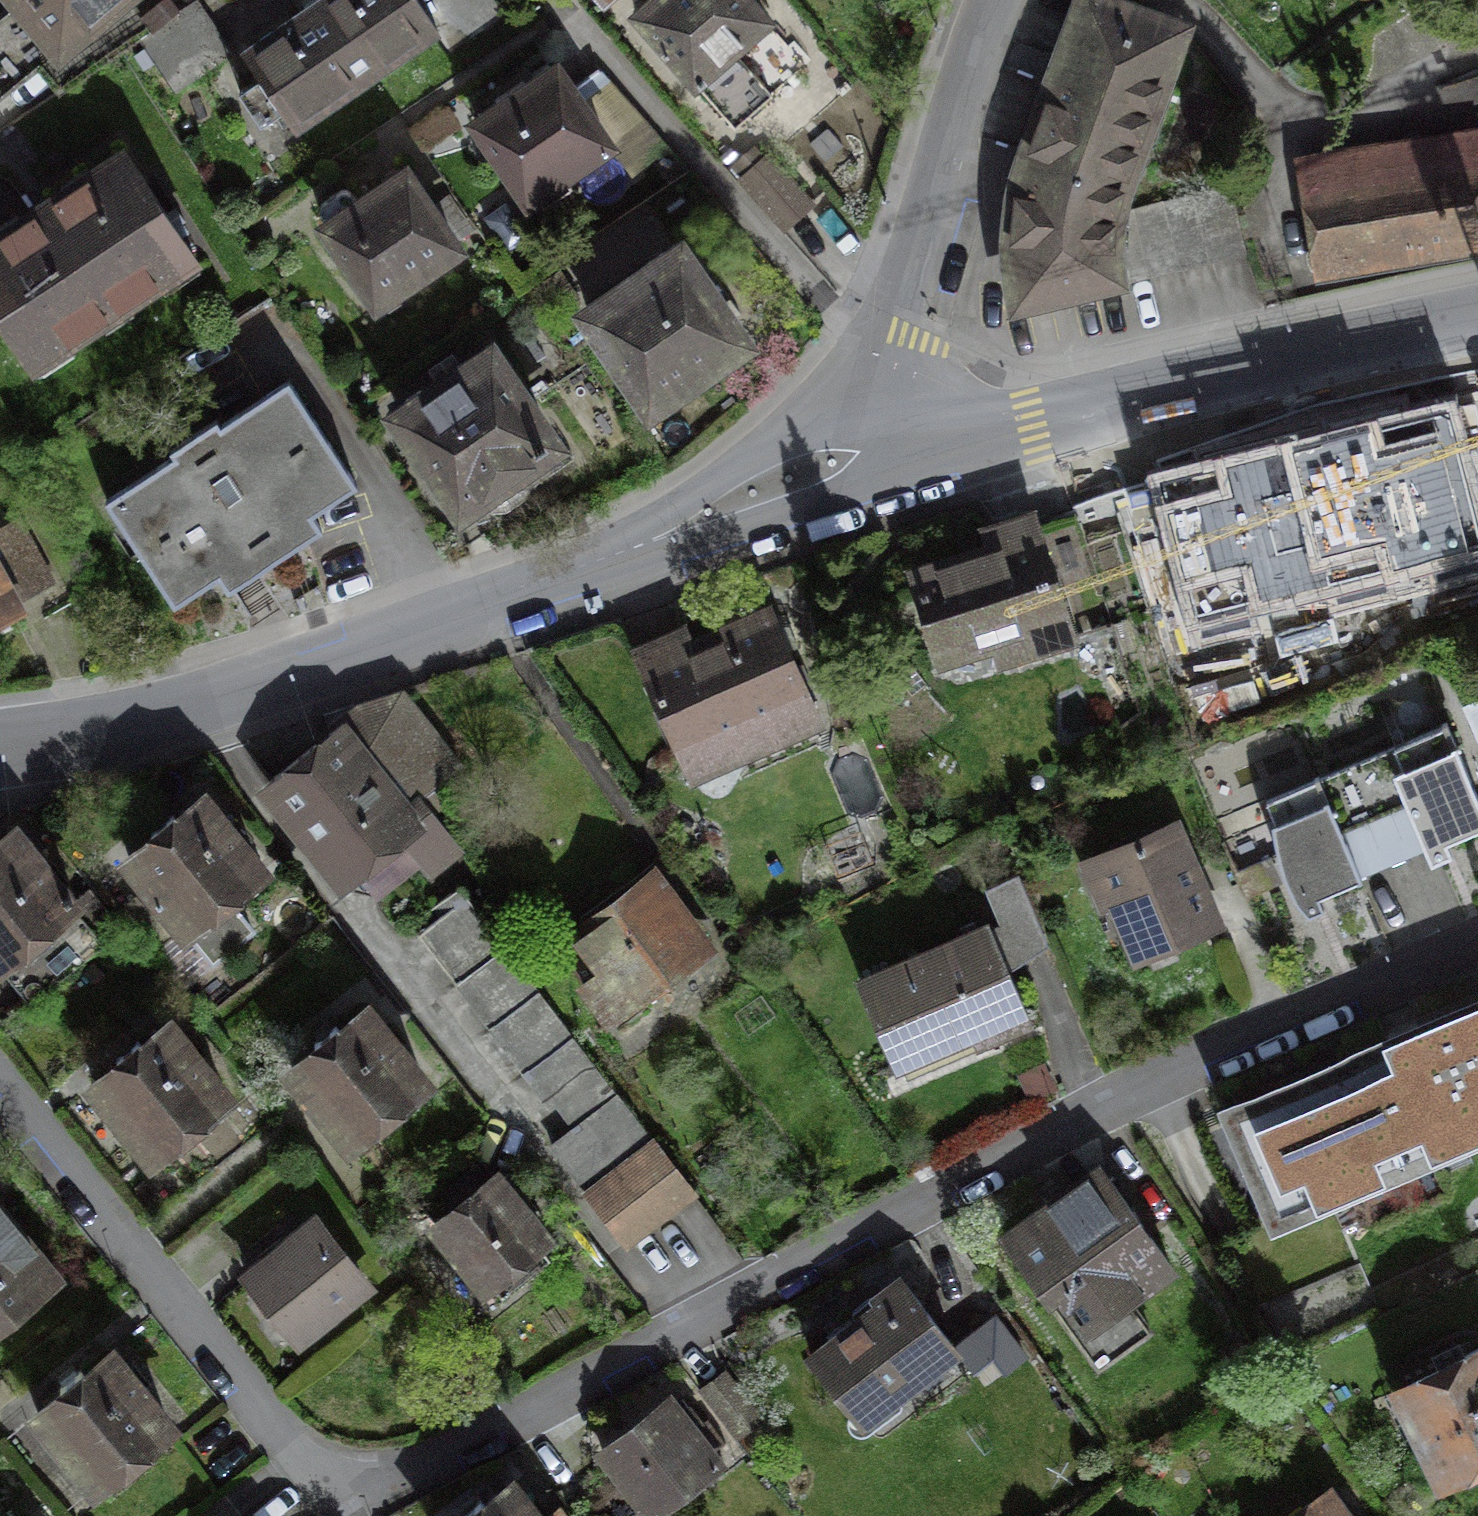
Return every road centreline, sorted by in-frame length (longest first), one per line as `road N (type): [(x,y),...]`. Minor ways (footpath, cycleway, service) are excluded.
road 1 (residential): [(0,1056),(339,1511),(1078,1125),(1294,1019),(1477,943)]
road 2 (residential): [(0,752),(177,710),(640,556),(890,461)]
road 3 (residential): [(890,461),(1327,347),(1477,317)]
road 4 (residential): [(562,0),(831,315),(890,461)]
road 5 (residential): [(890,461),(955,133),(992,0)]

